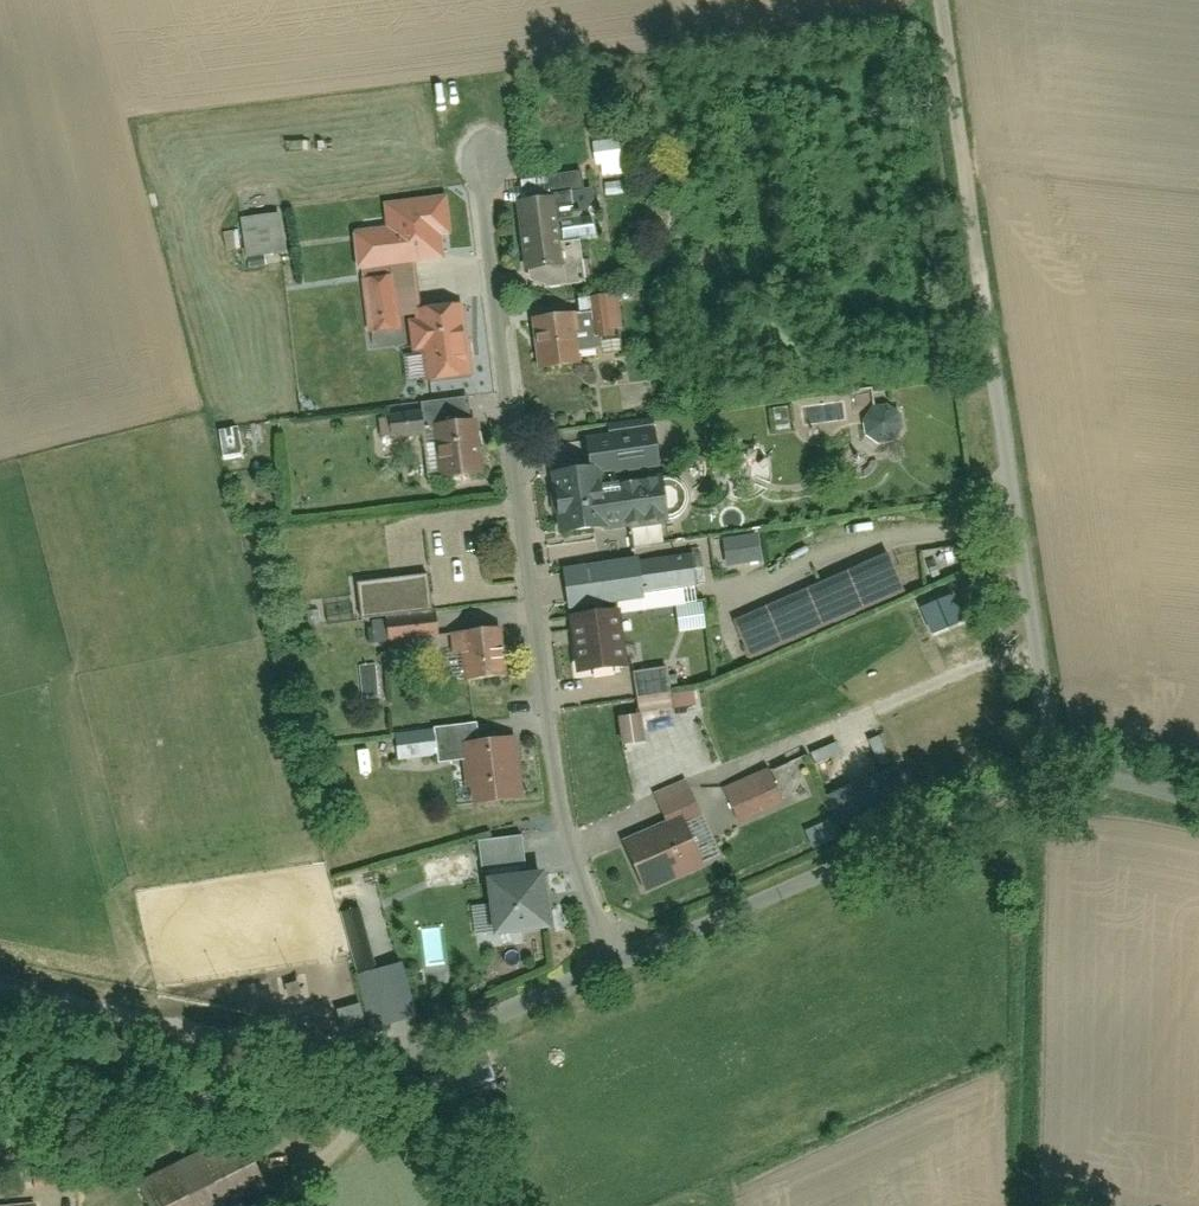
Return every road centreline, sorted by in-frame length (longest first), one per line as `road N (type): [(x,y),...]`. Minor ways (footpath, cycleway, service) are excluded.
road 1 (residential): [(619,957),(582,866),(556,768),(483,190)]
road 2 (track): [(945,0),(1057,770)]
road 3 (unclassified): [(0,991),(312,1055),(390,1062),(473,1036),(619,957)]
road 4 (unclassified): [(619,957),(1057,770),(1198,806)]
road 5 (residential): [(483,190),(507,178),(515,152),(507,136),(494,130),(469,148),(471,178)]

